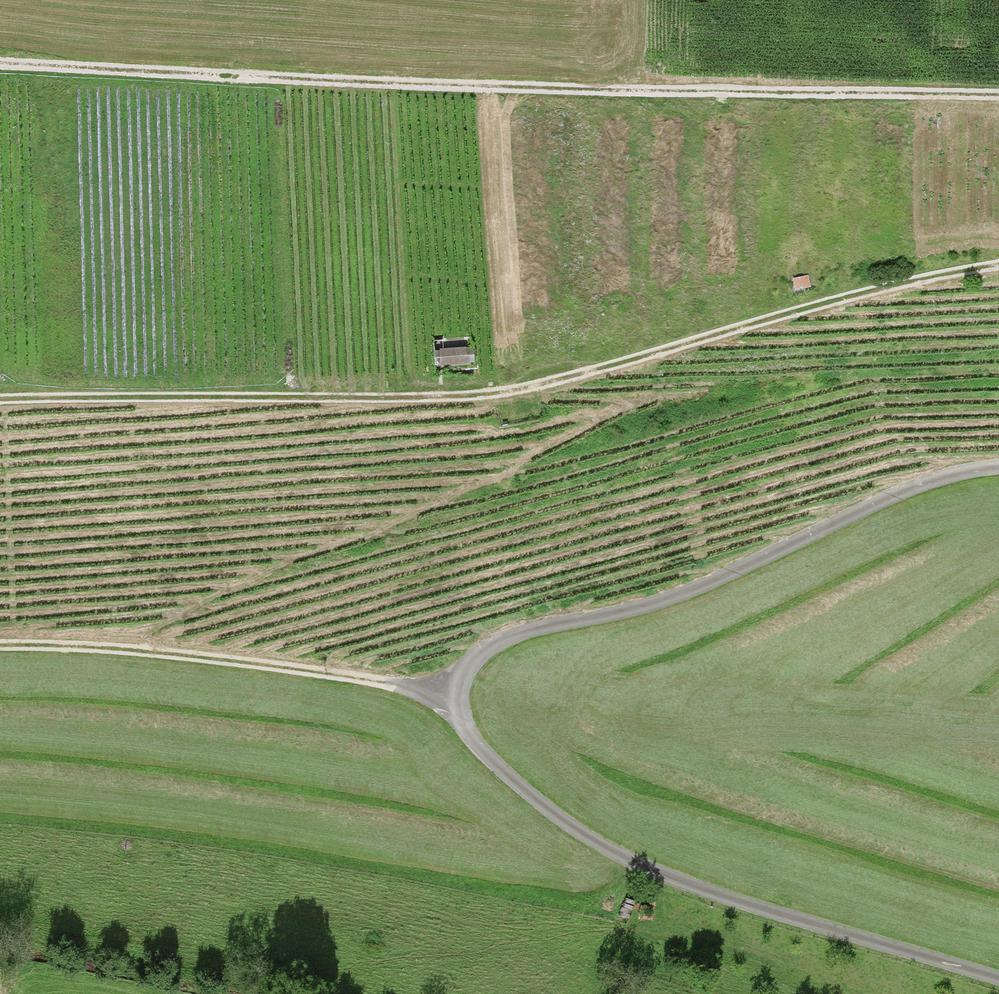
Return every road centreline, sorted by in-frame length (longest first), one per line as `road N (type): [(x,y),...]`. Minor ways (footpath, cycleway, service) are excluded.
road 1 (unclassified): [(998,983),(782,918),(595,847),(516,787),(463,733),(449,703),(478,651),(519,632),(669,599),(927,485),(998,469)]
road 2 (track): [(0,402),(486,395),(933,277),(998,267)]
road 3 (track): [(998,98),(594,92),(0,66)]
road 4 (track): [(449,703),(409,686),(201,658),(0,646)]

